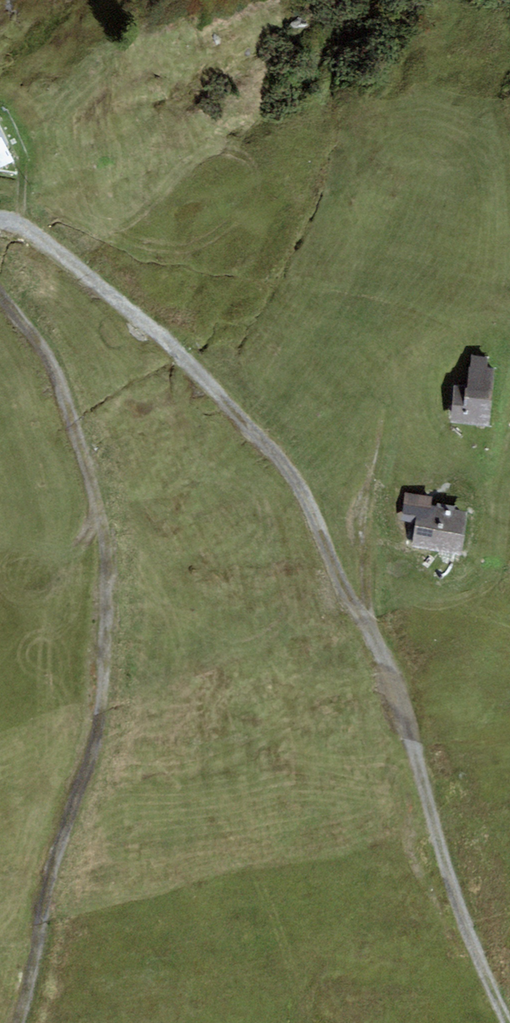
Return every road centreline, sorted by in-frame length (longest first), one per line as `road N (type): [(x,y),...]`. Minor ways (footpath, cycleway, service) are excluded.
road 1 (track): [(509,1008),(386,668),(304,493),(37,231),(0,227)]
road 2 (track): [(0,288),(51,360),(107,542),(93,758),(9,1022)]

